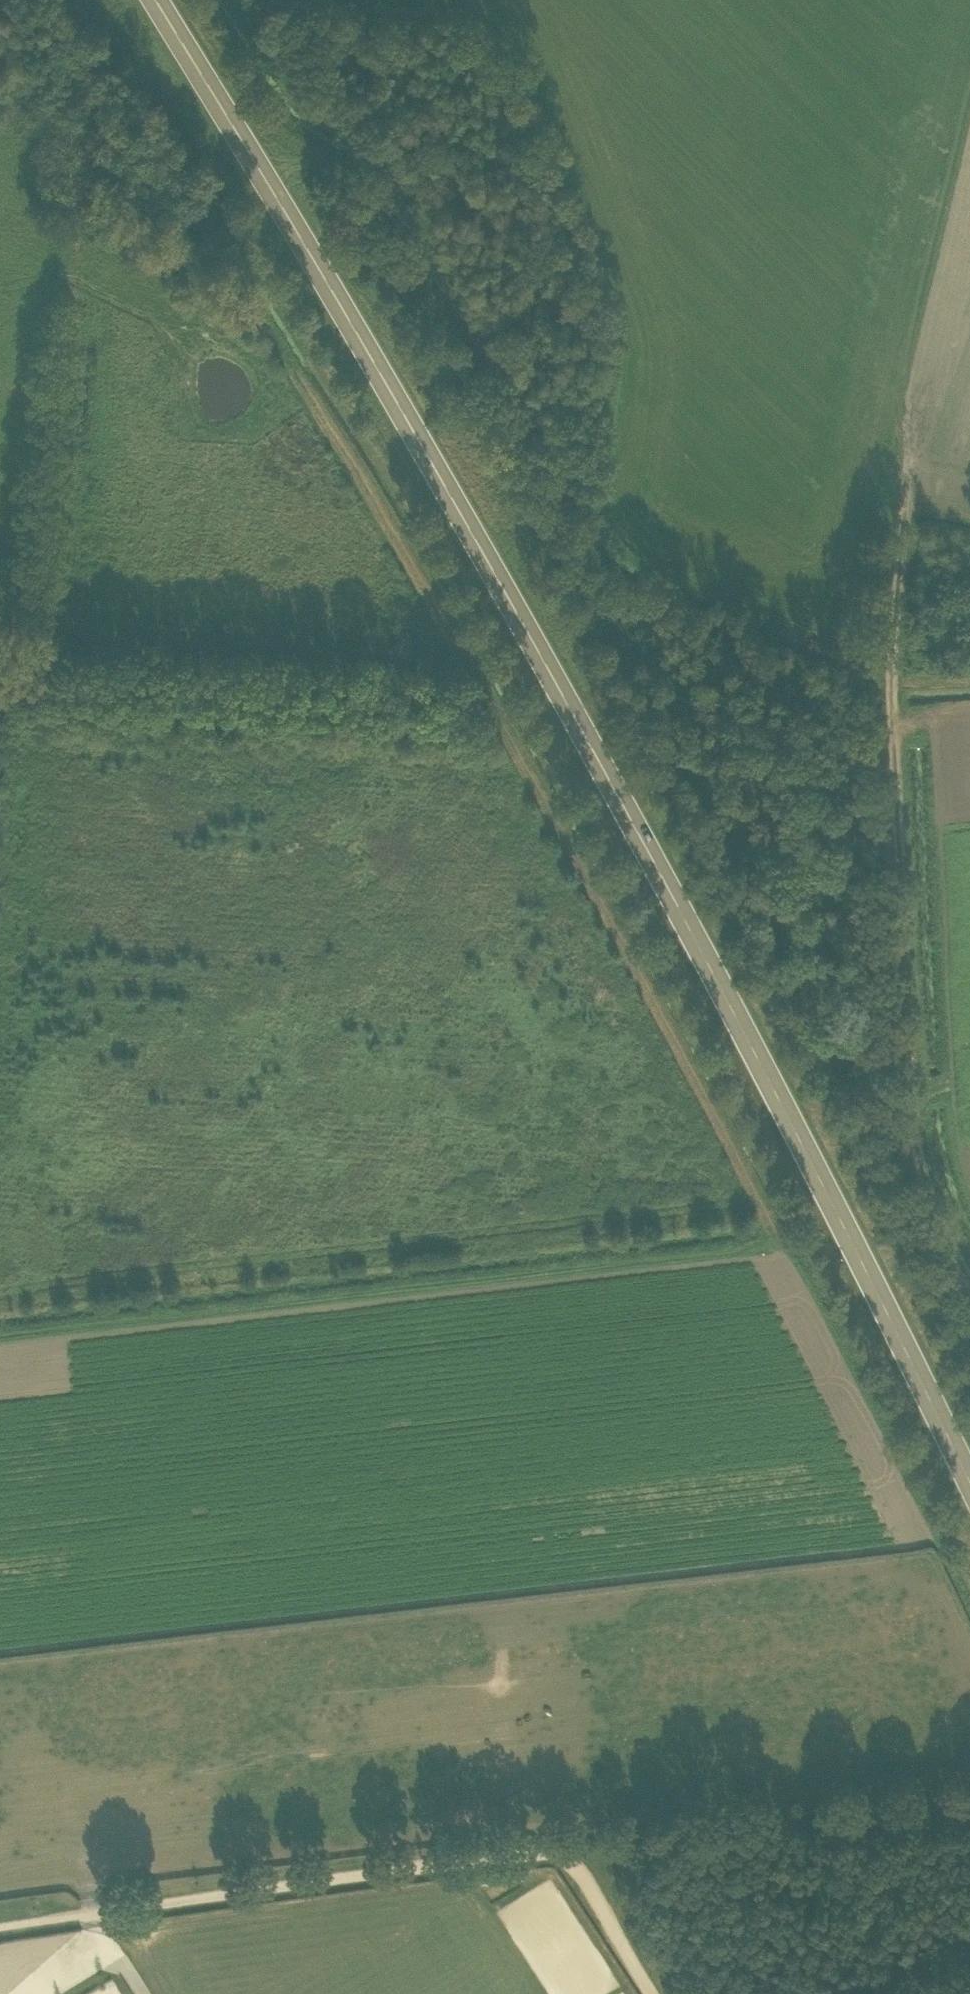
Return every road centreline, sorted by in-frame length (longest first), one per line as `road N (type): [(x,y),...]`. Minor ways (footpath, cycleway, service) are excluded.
road 1 (primary): [(969,1476),(799,1139),(330,288),(152,0)]
road 2 (track): [(891,672),(630,553),(394,160),(373,150),(348,171),(313,168),(271,193)]
road 3 (track): [(903,473),(891,684),(911,1094),(918,1156),(969,1277)]
road 4 (track): [(0,1935),(567,1852),(659,1993)]
road 5 (track): [(65,0),(83,36),(92,89),(82,212),(257,317)]

